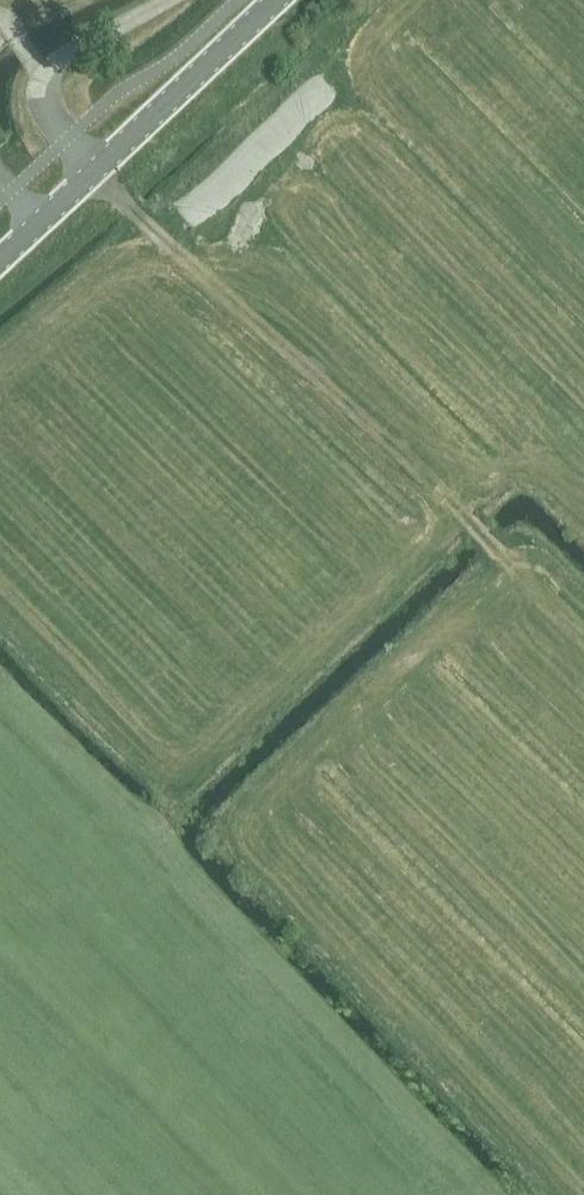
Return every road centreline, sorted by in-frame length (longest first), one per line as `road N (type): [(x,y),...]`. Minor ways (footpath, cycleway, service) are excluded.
road 1 (secondary): [(0,259),(275,0)]

